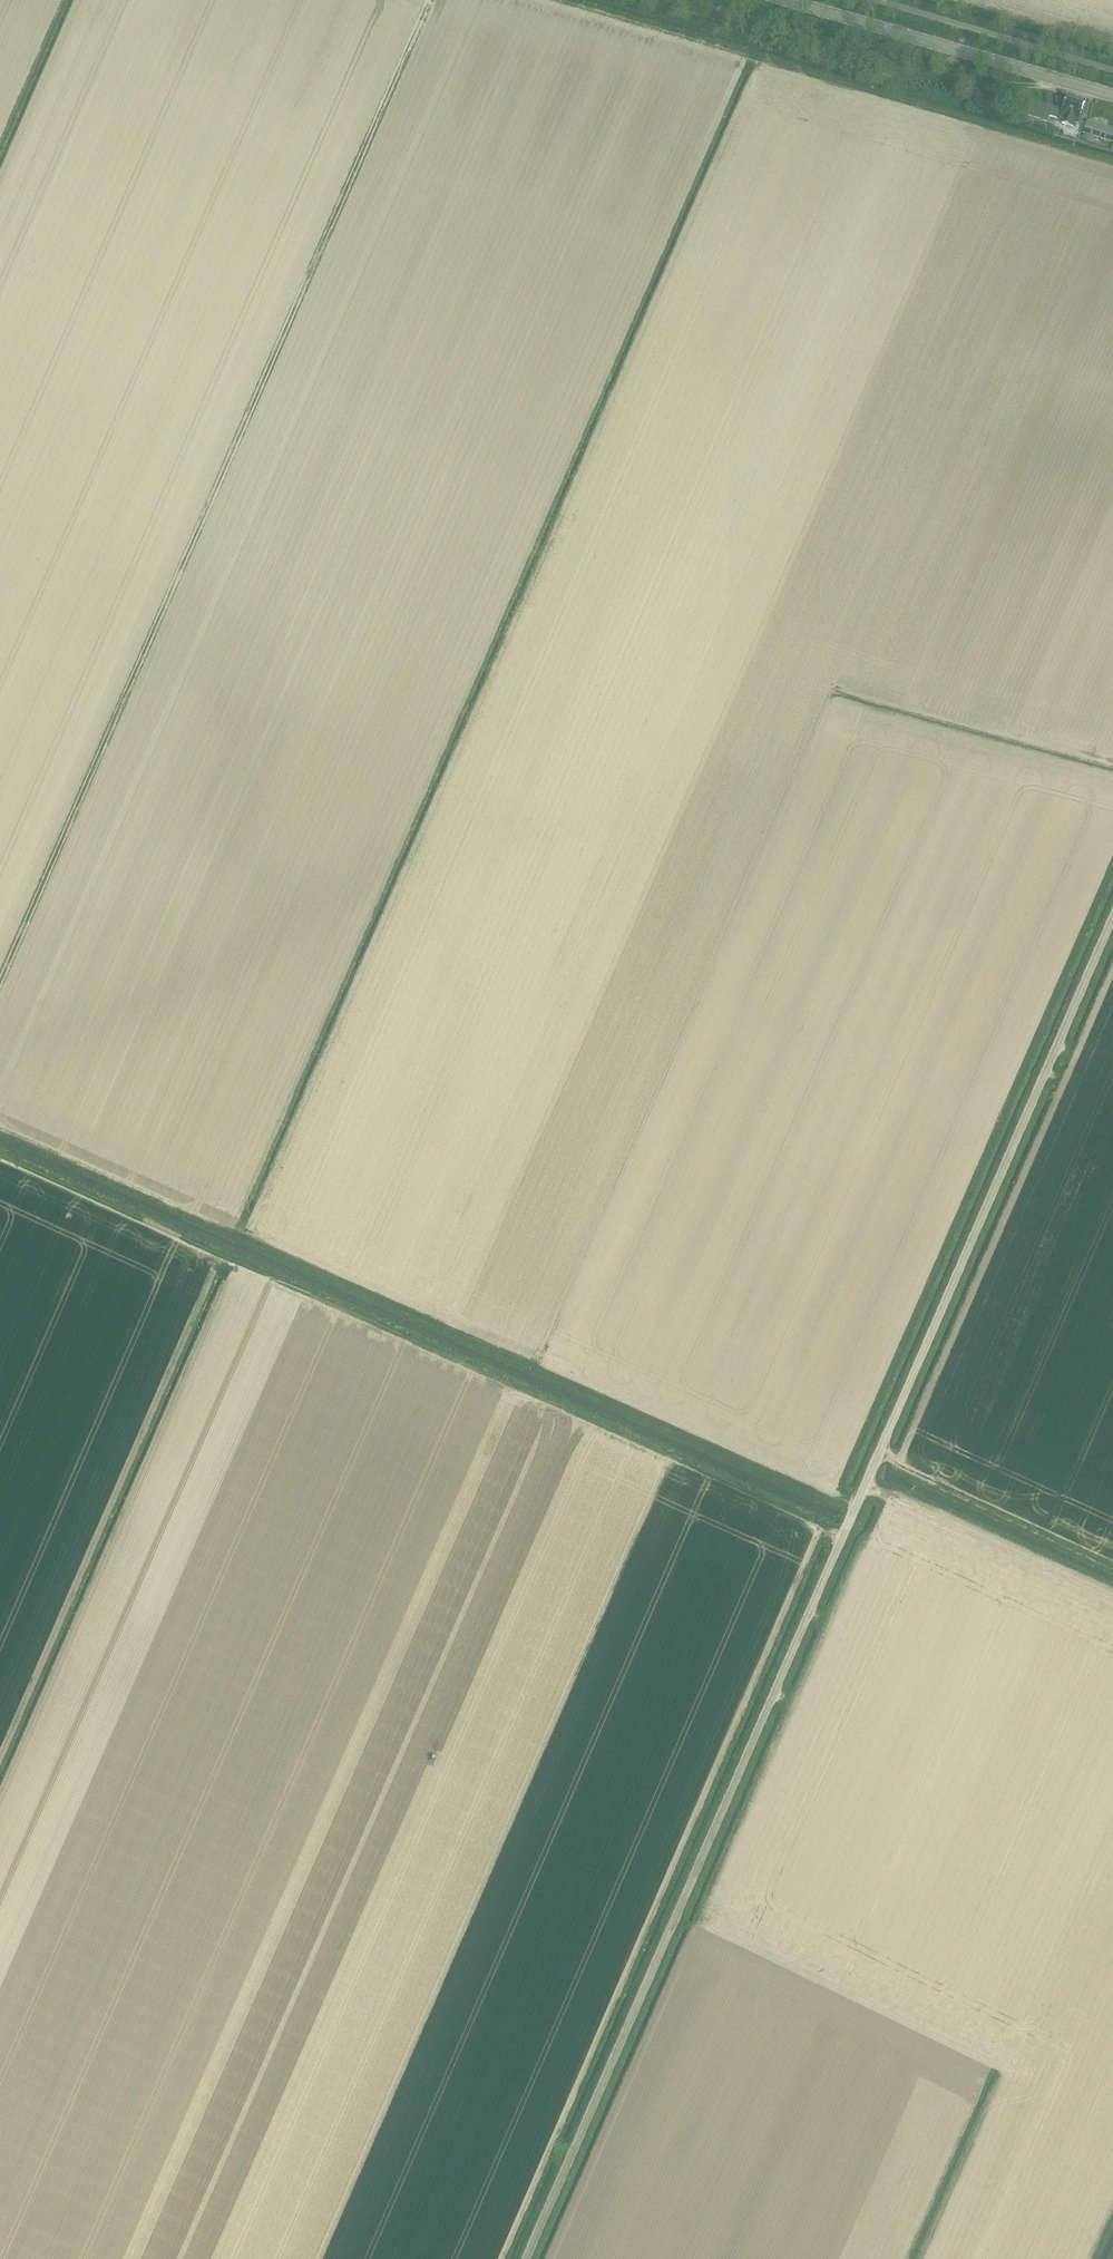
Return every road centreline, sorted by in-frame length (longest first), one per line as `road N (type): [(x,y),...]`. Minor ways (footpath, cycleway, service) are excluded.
road 1 (unclassified): [(526,2258),(1112,918)]
road 2 (track): [(0,984),(430,0)]
road 3 (tertiary): [(1112,96),(785,0)]
road 4 (track): [(879,1454),(1112,1561)]
road 5 (track): [(993,2064),(907,2258)]

